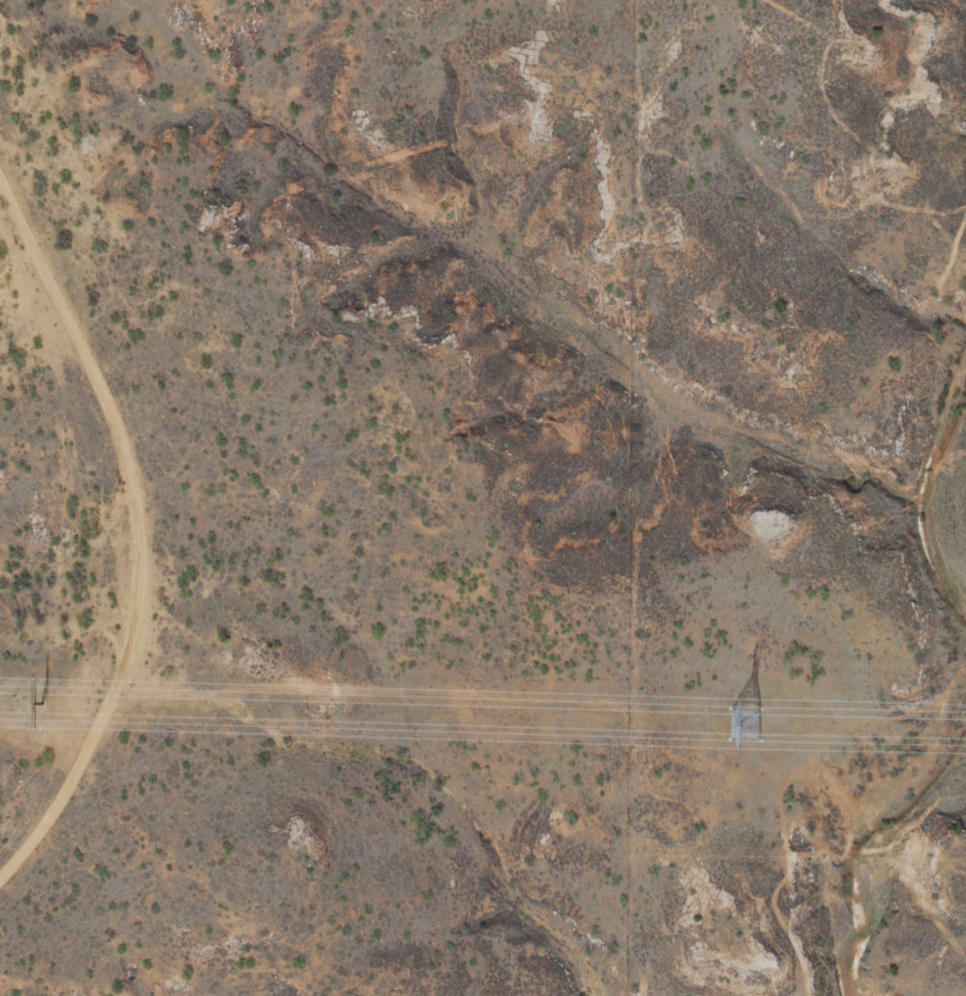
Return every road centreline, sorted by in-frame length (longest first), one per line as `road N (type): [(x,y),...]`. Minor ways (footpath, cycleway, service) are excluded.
road 1 (residential): [(0,177),(98,381),(126,460),(134,540),(122,661),(102,722),(51,817),(0,878)]

